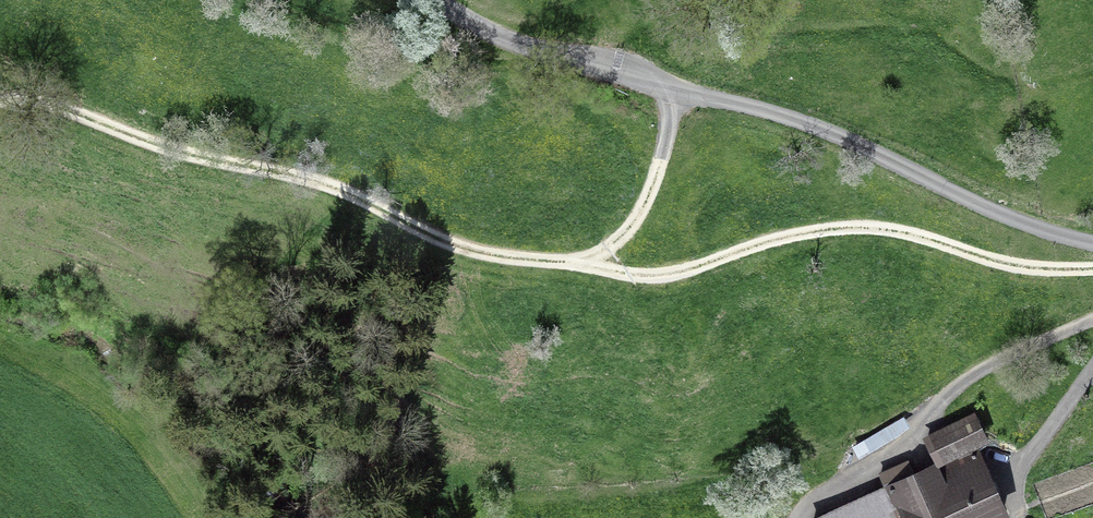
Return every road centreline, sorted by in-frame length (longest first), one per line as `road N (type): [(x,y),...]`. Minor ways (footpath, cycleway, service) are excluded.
road 1 (track): [(1092,271),(1027,273),(862,229),(800,233),(641,278),(487,256),(424,234),(327,184),(170,150),(65,109),(0,103)]
road 2 (unclassified): [(1092,242),(969,200),(768,110),(493,36),(439,0)]
road 3 (track): [(683,90),(643,202),(624,234),(572,263)]

